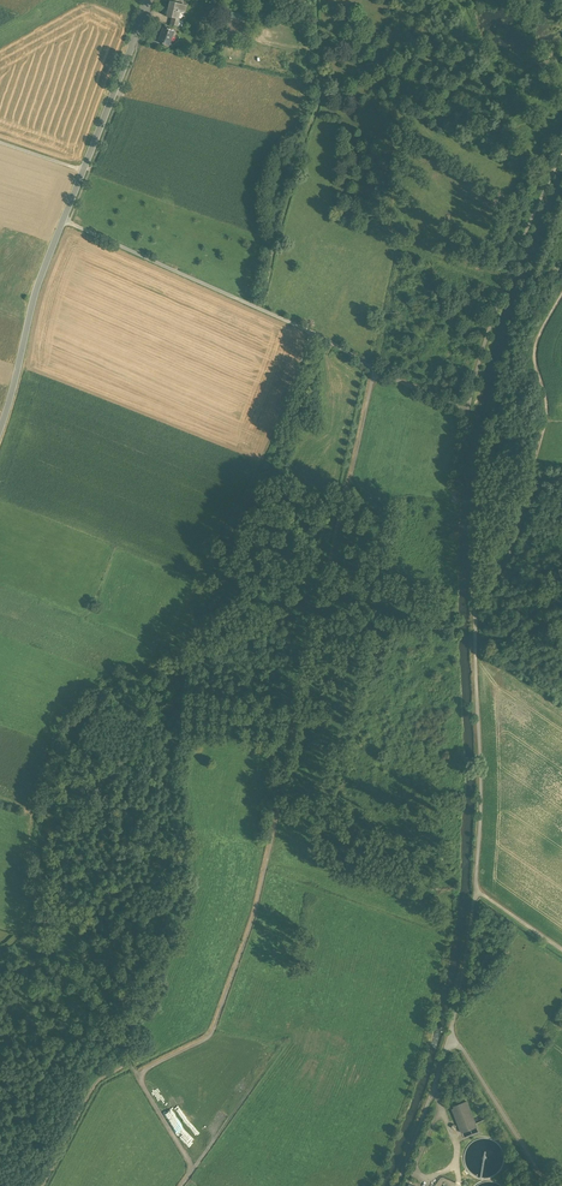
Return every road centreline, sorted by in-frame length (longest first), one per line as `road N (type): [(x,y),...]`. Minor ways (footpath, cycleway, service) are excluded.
road 1 (track): [(0,1048),(28,1005),(47,843),(71,752),(110,692),(161,677),(157,657),(167,656),(235,532),(317,337)]
road 2 (track): [(377,373),(255,914),(211,1033),(138,1074)]
road 3 (secondary): [(0,427),(34,295),(148,0)]
road 4 (track): [(157,657),(102,679),(66,723),(35,797),(26,926),(0,951)]
road 5 (track): [(138,1074),(109,1027),(121,807)]
road 6 (track): [(478,895),(478,623)]
road 7 (track): [(470,413),(499,313),(561,163)]
road 8 (track): [(265,315),(64,223)]
road 9 (track): [(525,507),(548,415),(536,361),(561,301)]
road 10 (track): [(450,1033),(544,1185)]
road 11 (track): [(478,623),(513,554),(525,507),(480,505)]
road 12 (track): [(396,1185),(450,1033)]
road 13 (track): [(41,1185),(92,1088),(129,1062)]
road 14 (track): [(281,1047),(193,1169)]
road 15 (track): [(450,1033),(478,895)]
road 16 (track): [(161,677),(121,807)]
road 17 (track): [(180,1185),(193,1169),(138,1074)]
road 18 (track): [(377,373),(265,315)]

